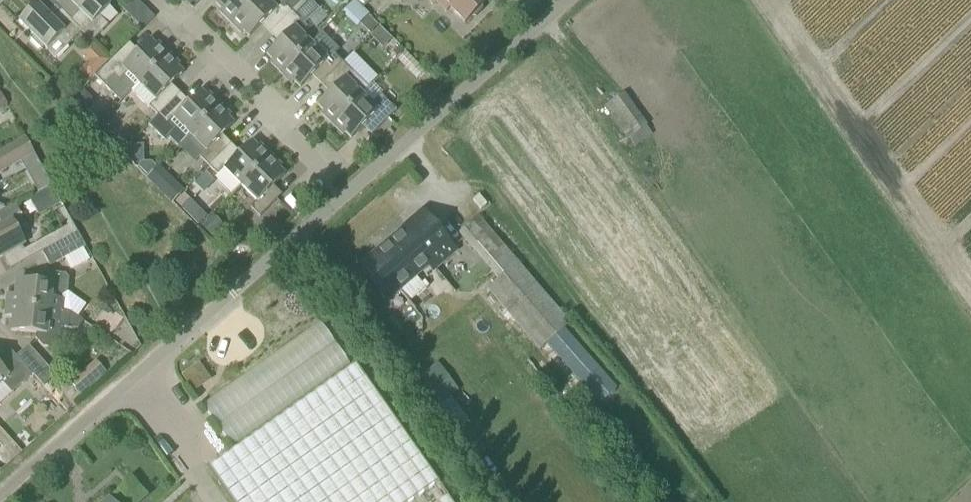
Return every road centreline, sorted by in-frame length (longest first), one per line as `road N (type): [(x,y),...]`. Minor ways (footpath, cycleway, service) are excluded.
road 1 (unclassified): [(0,494),(569,0)]
road 2 (residential): [(327,183),(320,164),(155,0)]

